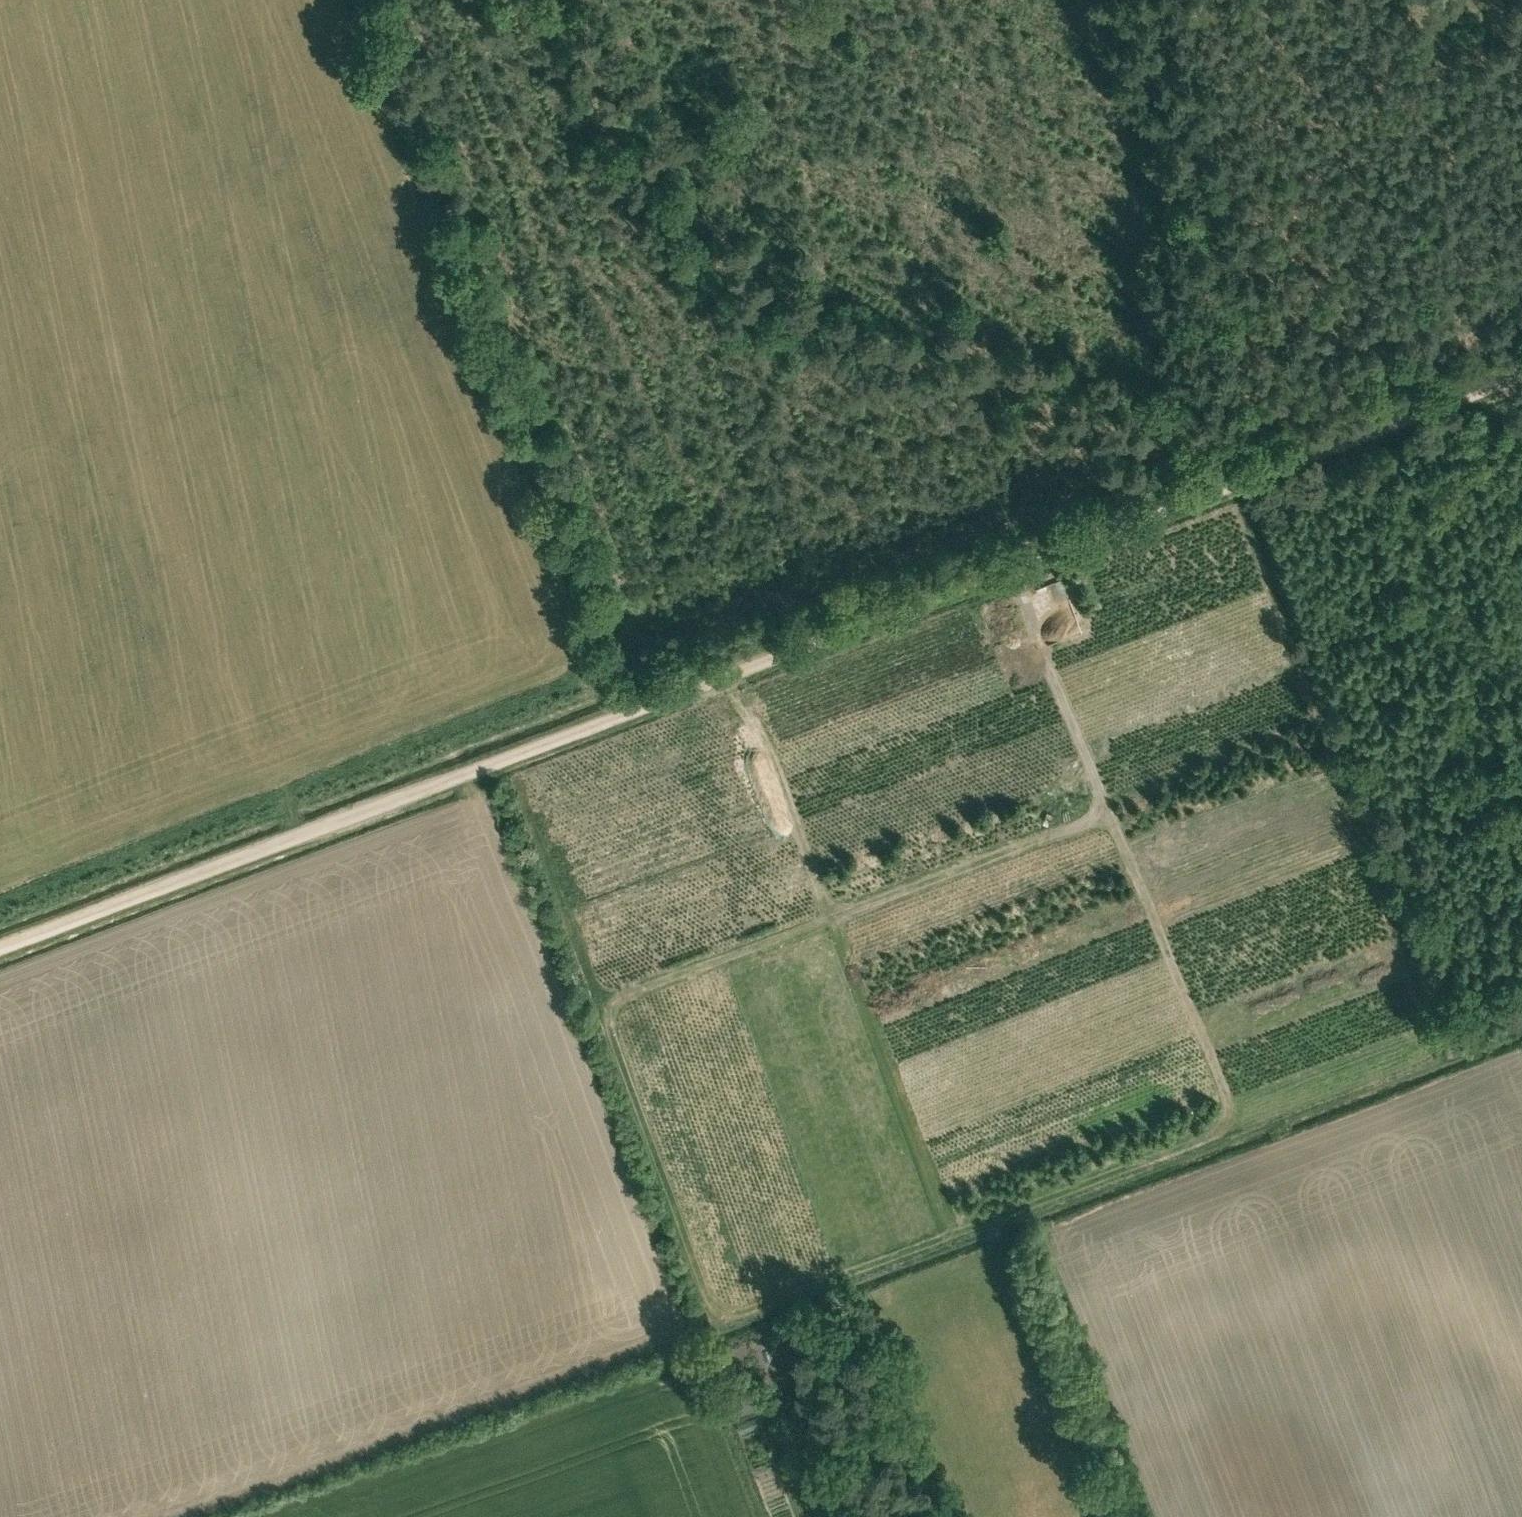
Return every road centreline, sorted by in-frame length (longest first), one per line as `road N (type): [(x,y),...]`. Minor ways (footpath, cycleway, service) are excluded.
road 1 (track): [(0,946),(1521,375)]

